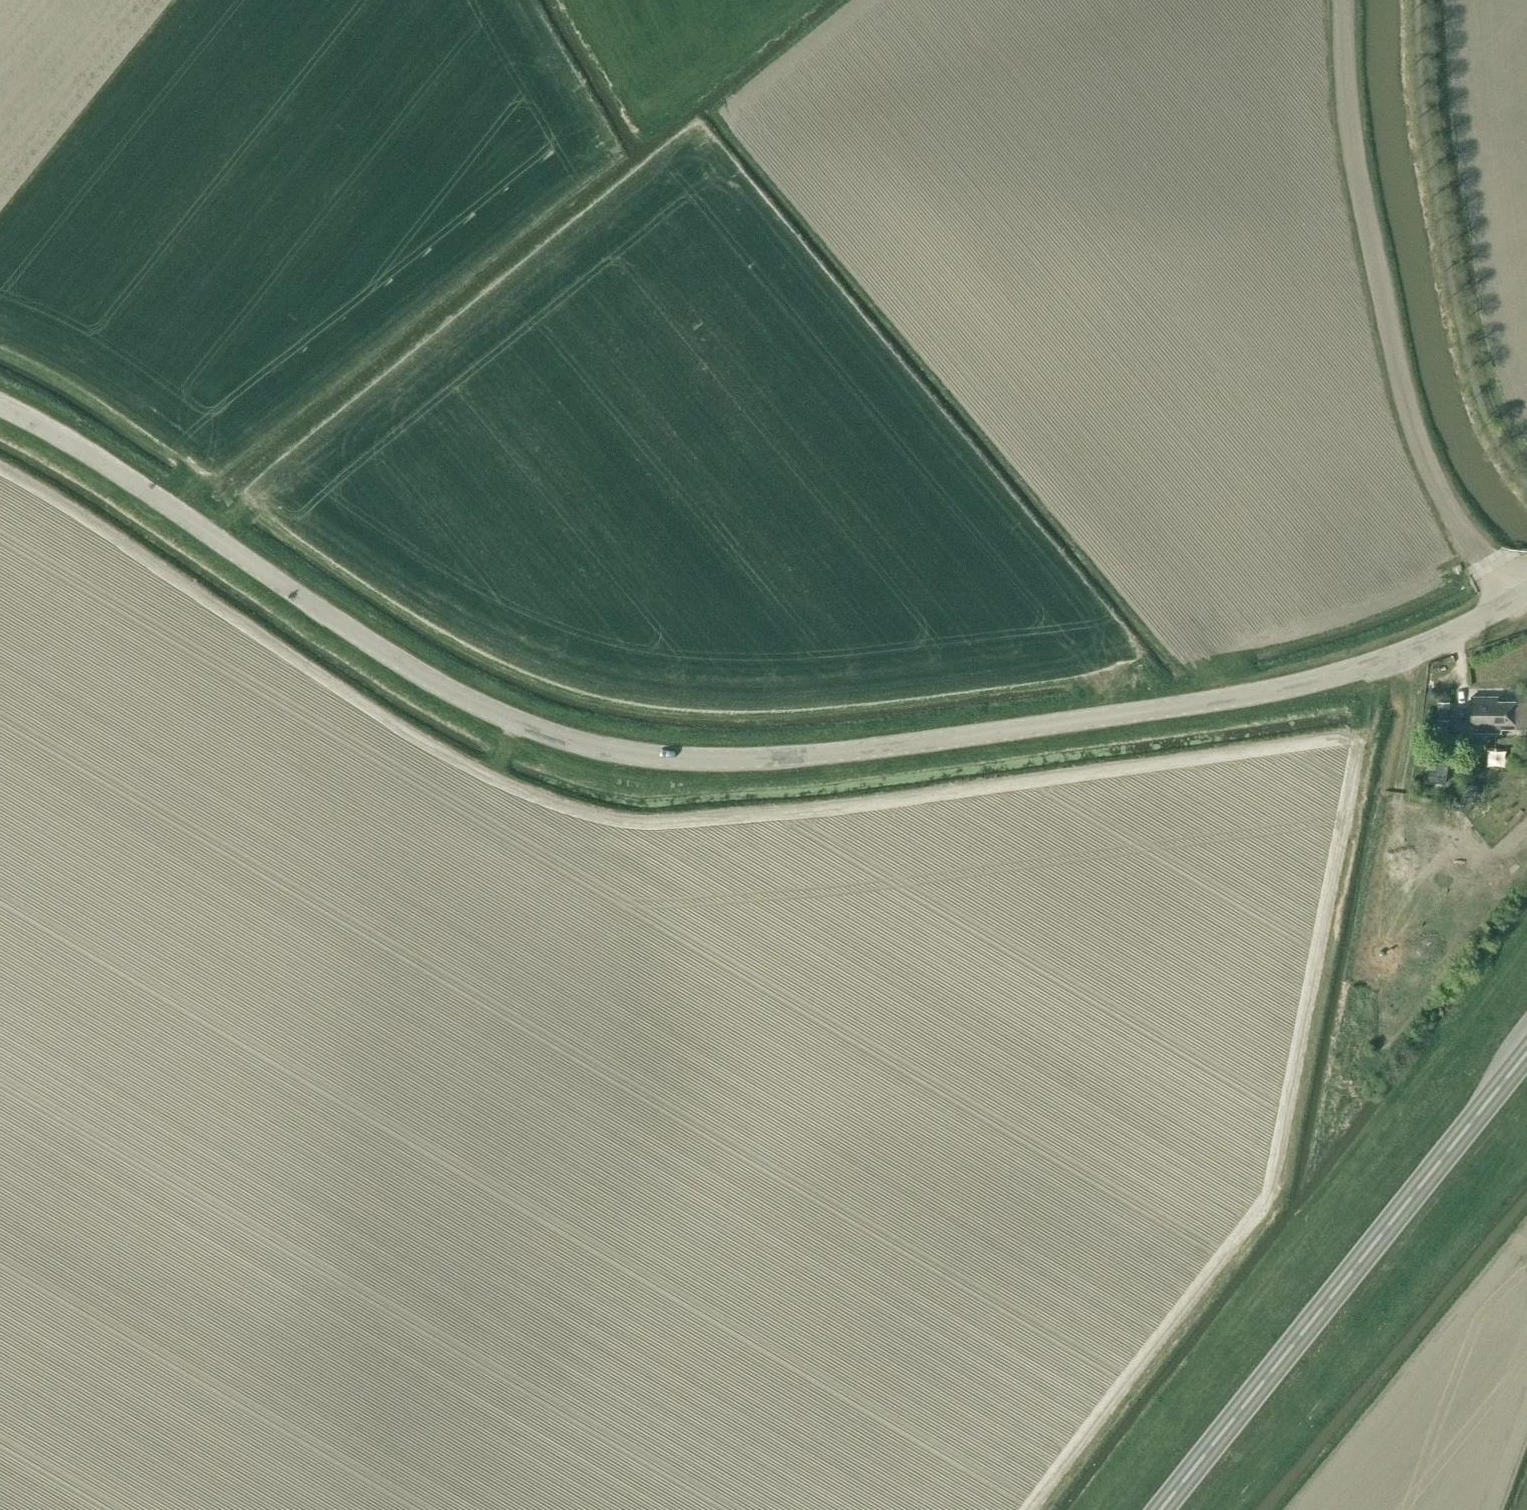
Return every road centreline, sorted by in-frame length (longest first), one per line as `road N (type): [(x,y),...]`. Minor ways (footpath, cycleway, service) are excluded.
road 1 (tertiary): [(1526,593),(1477,623),(1365,668),(1209,706),(783,764),(668,766),(550,744),(433,687),(110,471),(0,413)]
road 2 (trunk): [(1166,1509),(1526,1062)]

